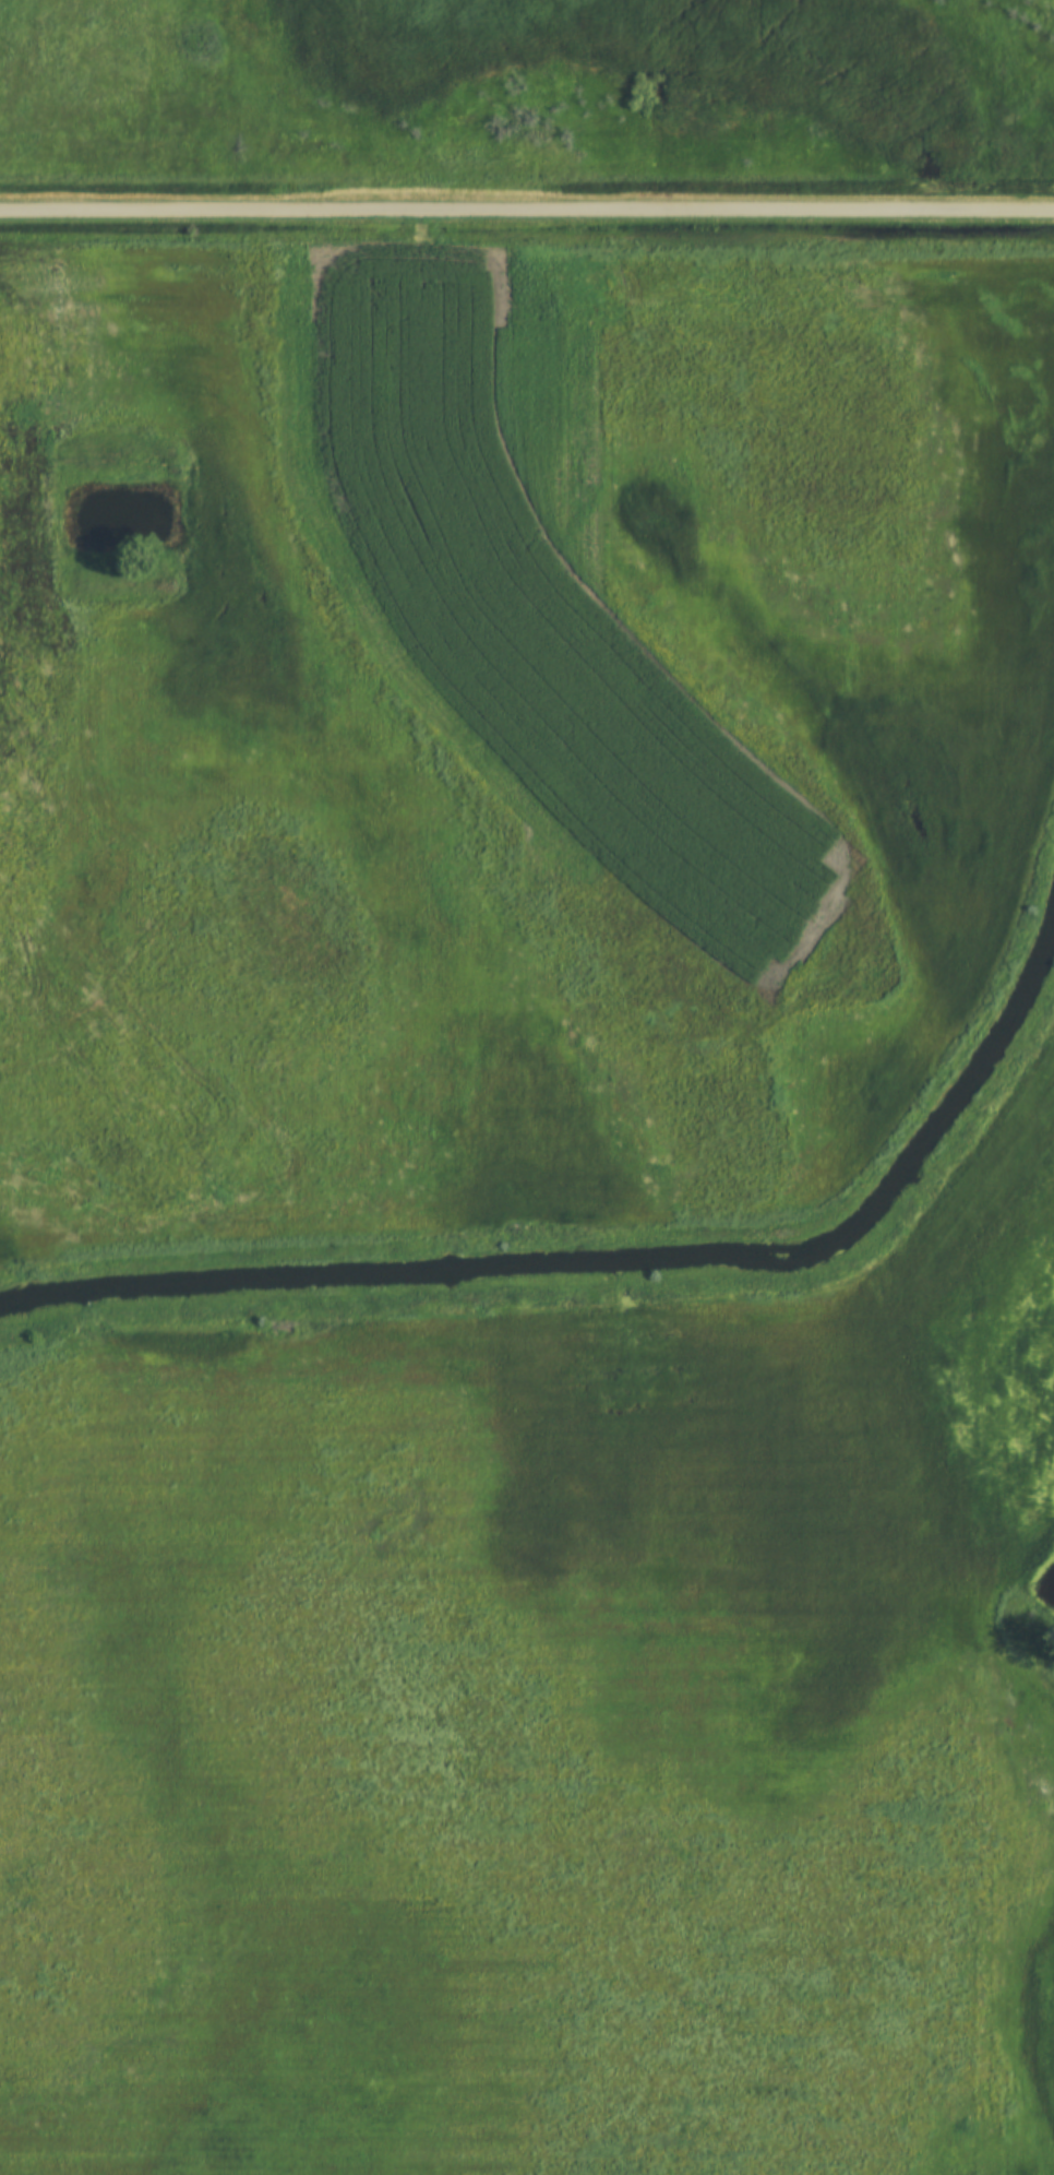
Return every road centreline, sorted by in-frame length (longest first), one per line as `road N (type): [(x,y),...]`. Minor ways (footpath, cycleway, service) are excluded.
road 1 (residential): [(1053,210),(0,211)]

